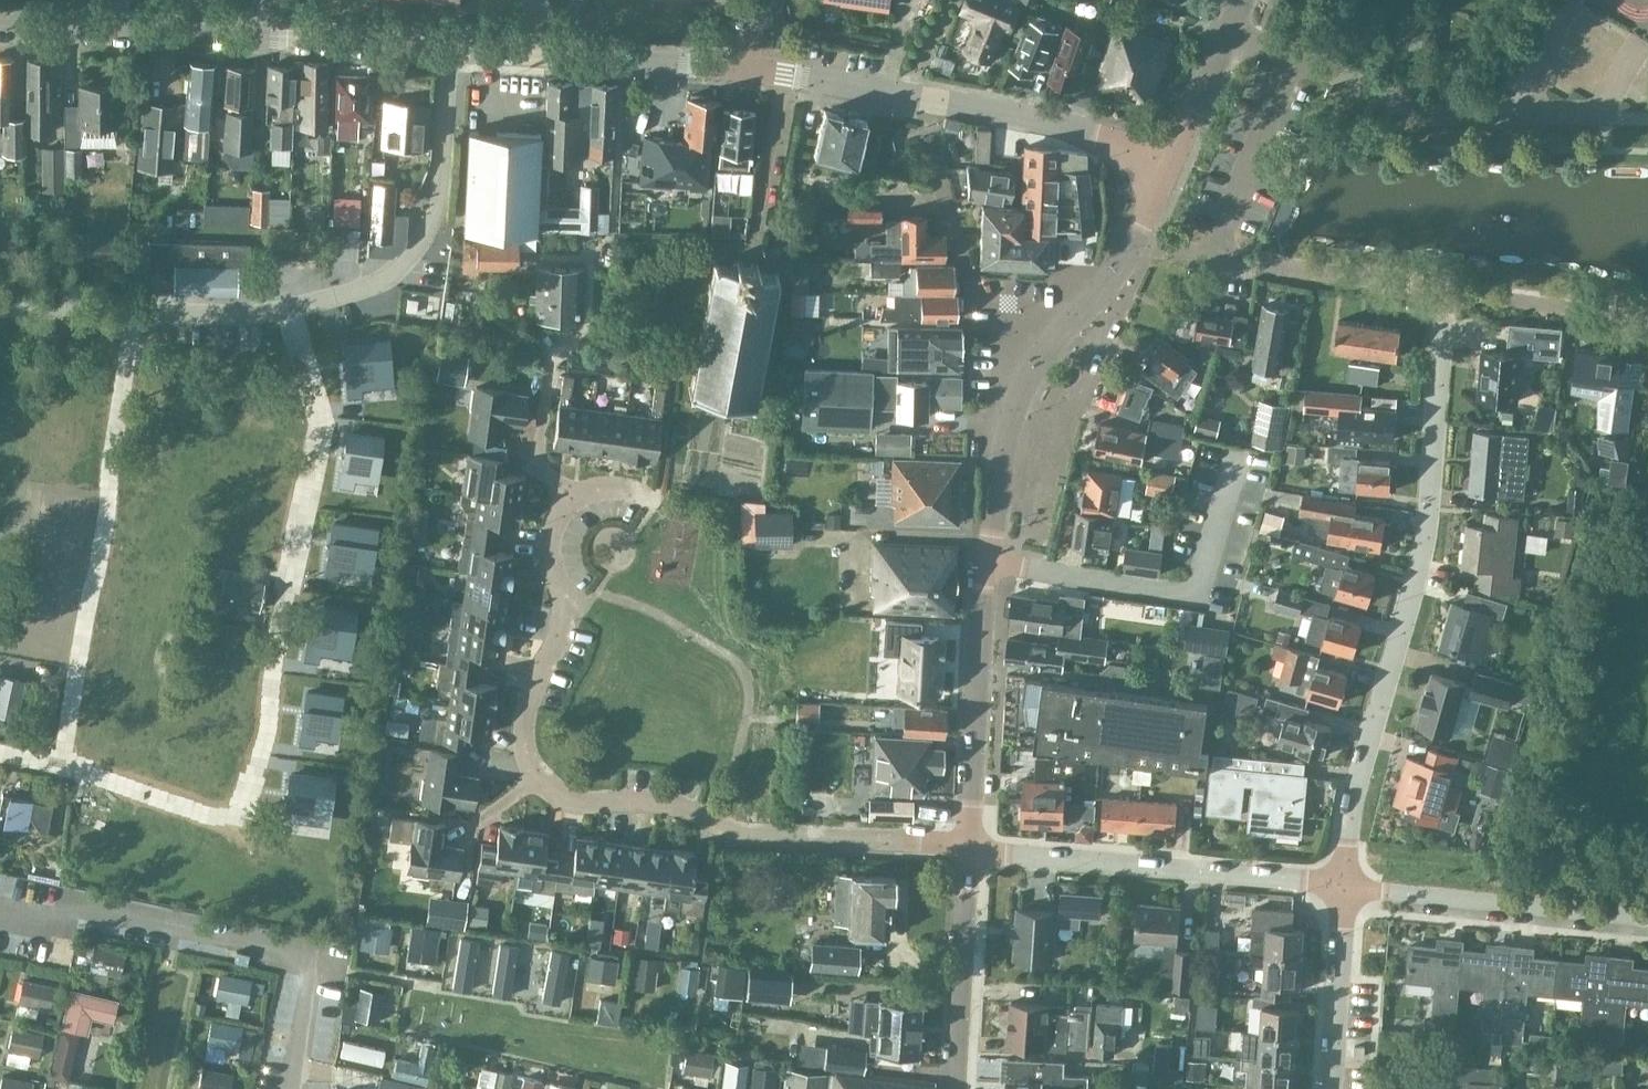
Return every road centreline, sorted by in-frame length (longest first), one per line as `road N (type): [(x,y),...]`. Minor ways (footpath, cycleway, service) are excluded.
road 1 (residential): [(970,849),(716,829),(684,810),(567,796),(544,784),(524,730),(564,620),(552,534),(561,511),(594,492),(637,499)]
road 2 (tertiary): [(751,66),(0,31)]
road 3 (residential): [(1343,884),(1350,816),(1418,576),(1446,288)]
road 4 (residential): [(0,904),(319,967),(300,1088)]
road 5 (tertiary): [(1179,153),(751,66)]
road 6 (unclassified): [(1235,28),(1430,108),(1601,117)]
road 7 (residential): [(1343,884),(970,849)]
road 8 (residential): [(993,535),(1006,339),(1045,288),(1108,283)]
road 9 (tertiary): [(970,849),(993,535)]
road 10 (residential): [(1647,921),(1343,884)]
road 11 (tertiary): [(993,535),(1019,394),(1108,283)]
road 12 (tertiary): [(956,1088),(970,849)]
road 13 (residential): [(1332,1088),(1343,884)]
road 14 (residential): [(1647,319),(1446,288)]
road 15 (residential): [(1446,288),(1310,269)]
road 16 (tertiary): [(1179,153),(1235,28)]
road 17 (residential): [(1261,262),(1138,245)]

